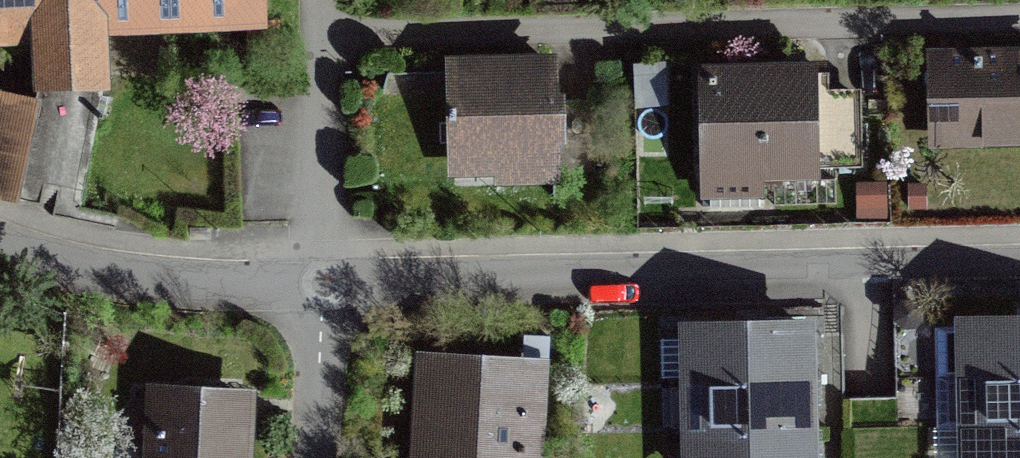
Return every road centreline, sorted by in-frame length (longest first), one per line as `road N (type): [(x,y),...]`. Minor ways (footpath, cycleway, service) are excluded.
road 1 (residential): [(1019,20),(312,44)]
road 2 (residential): [(832,269),(308,278)]
road 3 (residential): [(308,278),(0,240)]
road 4 (residential): [(312,44),(308,278)]
road 5 (residential): [(302,457),(308,278)]

